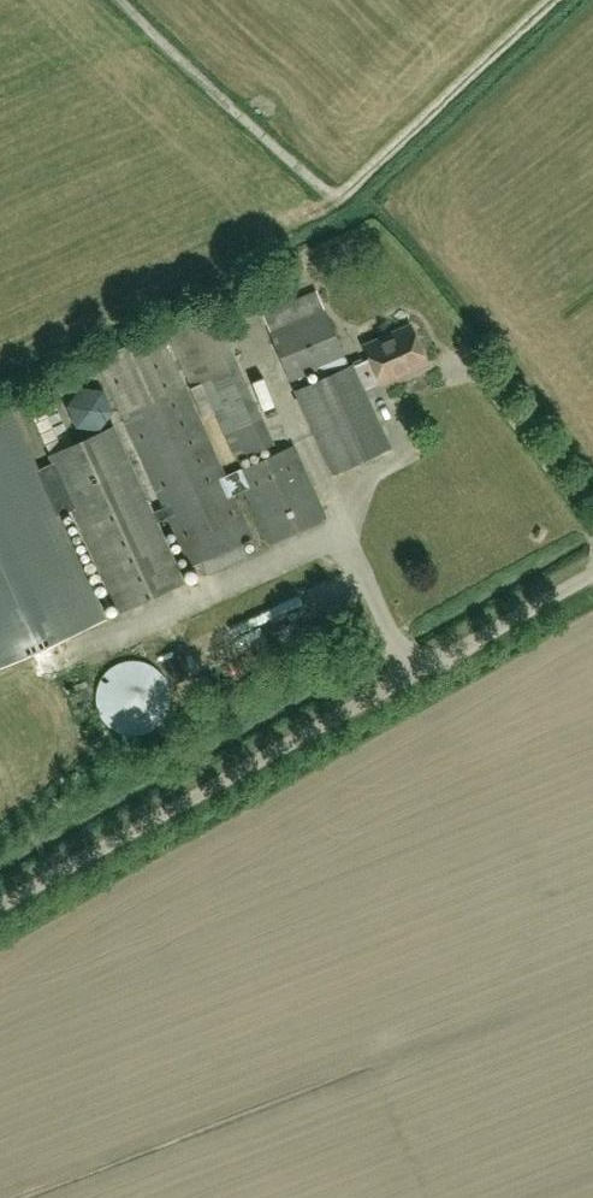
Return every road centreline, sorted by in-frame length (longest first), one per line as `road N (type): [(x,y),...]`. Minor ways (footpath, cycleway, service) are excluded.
road 1 (unclassified): [(0,904),(592,574)]

